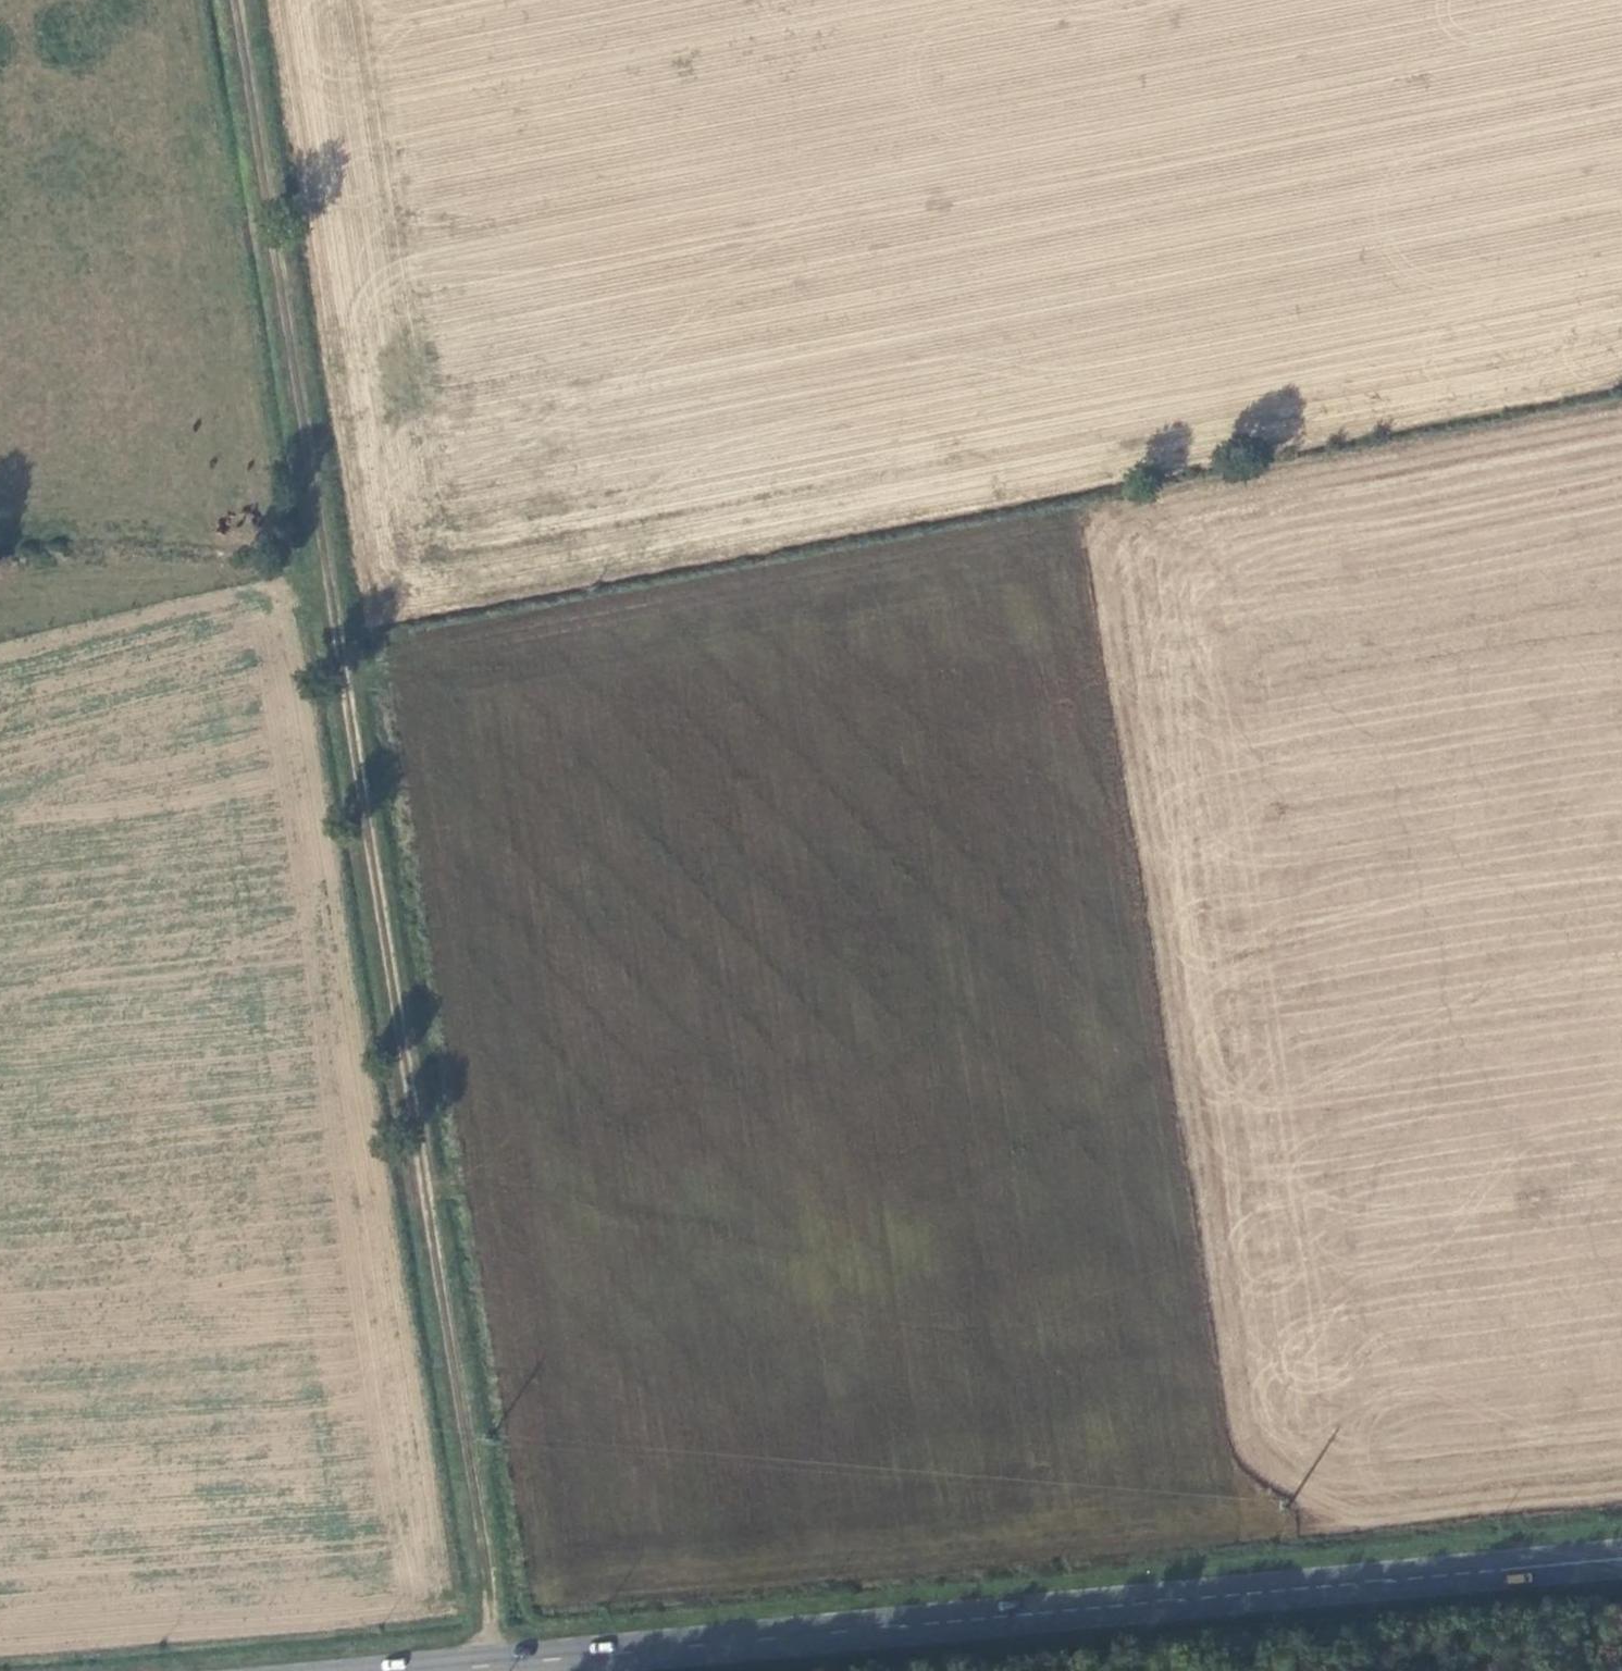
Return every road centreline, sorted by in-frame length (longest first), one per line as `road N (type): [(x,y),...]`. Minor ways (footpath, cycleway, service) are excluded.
road 1 (track): [(237,0),(467,1670)]
road 2 (primary): [(1621,1559),(455,1670)]

